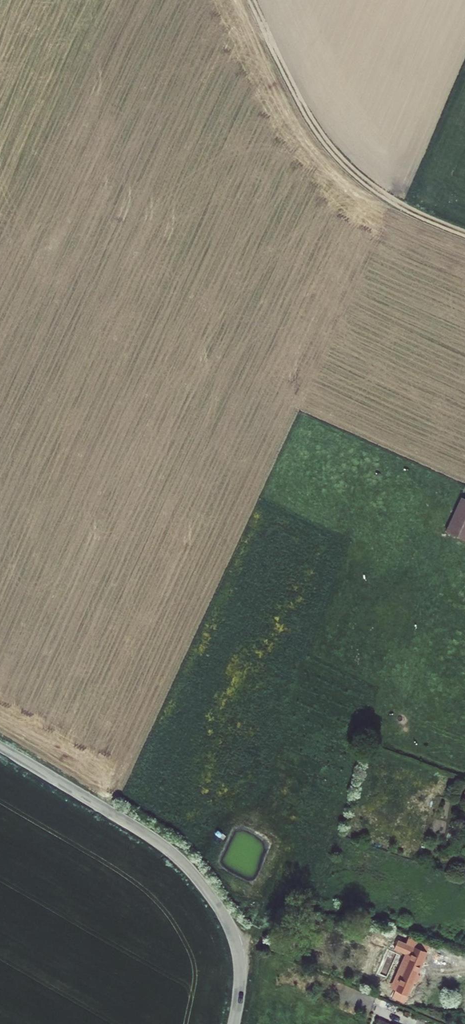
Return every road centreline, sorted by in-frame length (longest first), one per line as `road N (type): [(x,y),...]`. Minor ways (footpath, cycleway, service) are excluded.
road 1 (tertiary): [(0,746),(155,839),(197,876),(236,945),(233,1023)]
road 2 (track): [(464,234),(350,171),(306,116),(252,0)]

